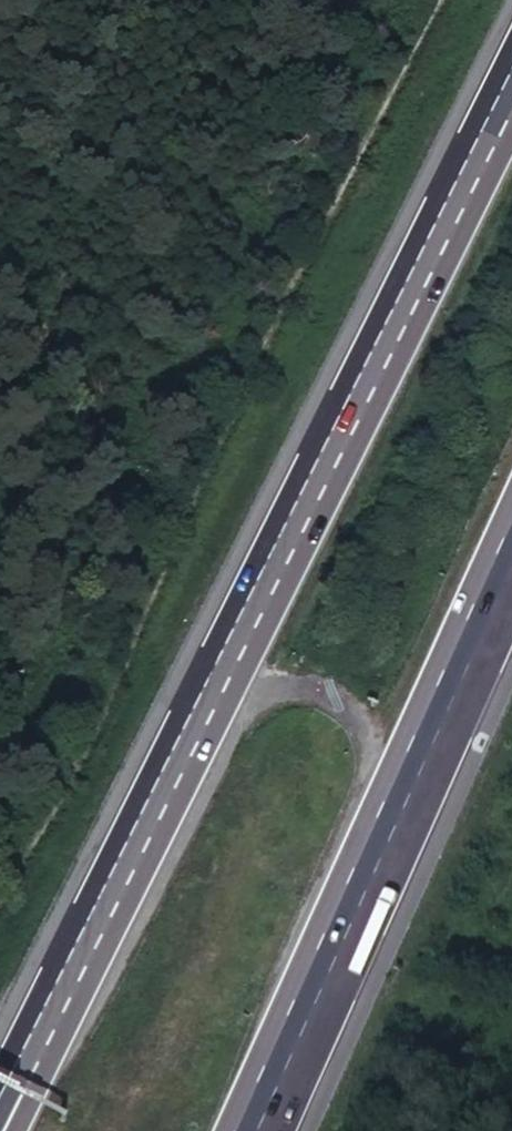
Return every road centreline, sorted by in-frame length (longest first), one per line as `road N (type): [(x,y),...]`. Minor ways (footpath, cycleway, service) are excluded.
road 1 (trunk): [(511,95),(0,1127)]
road 2 (track): [(0,885),(48,802),(184,495),(435,0)]
road 3 (trunk): [(265,1085),(511,541)]

